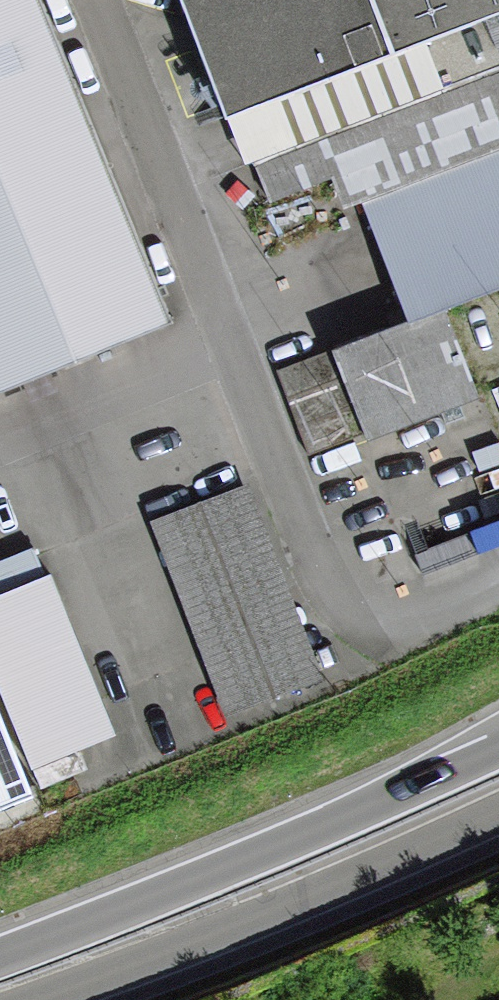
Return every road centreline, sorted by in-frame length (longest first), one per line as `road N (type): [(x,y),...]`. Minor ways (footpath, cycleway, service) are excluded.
road 1 (primary): [(498,745),(364,809),(0,957)]
road 2 (primary): [(43,999),(498,811)]

